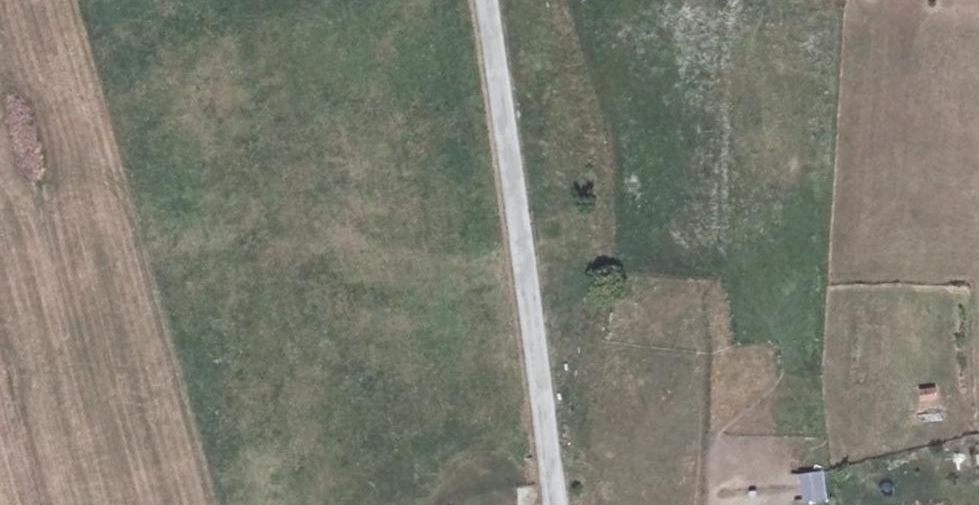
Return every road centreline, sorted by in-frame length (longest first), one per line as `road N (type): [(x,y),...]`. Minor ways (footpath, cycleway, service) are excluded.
road 1 (tertiary): [(555,504),(488,0)]

